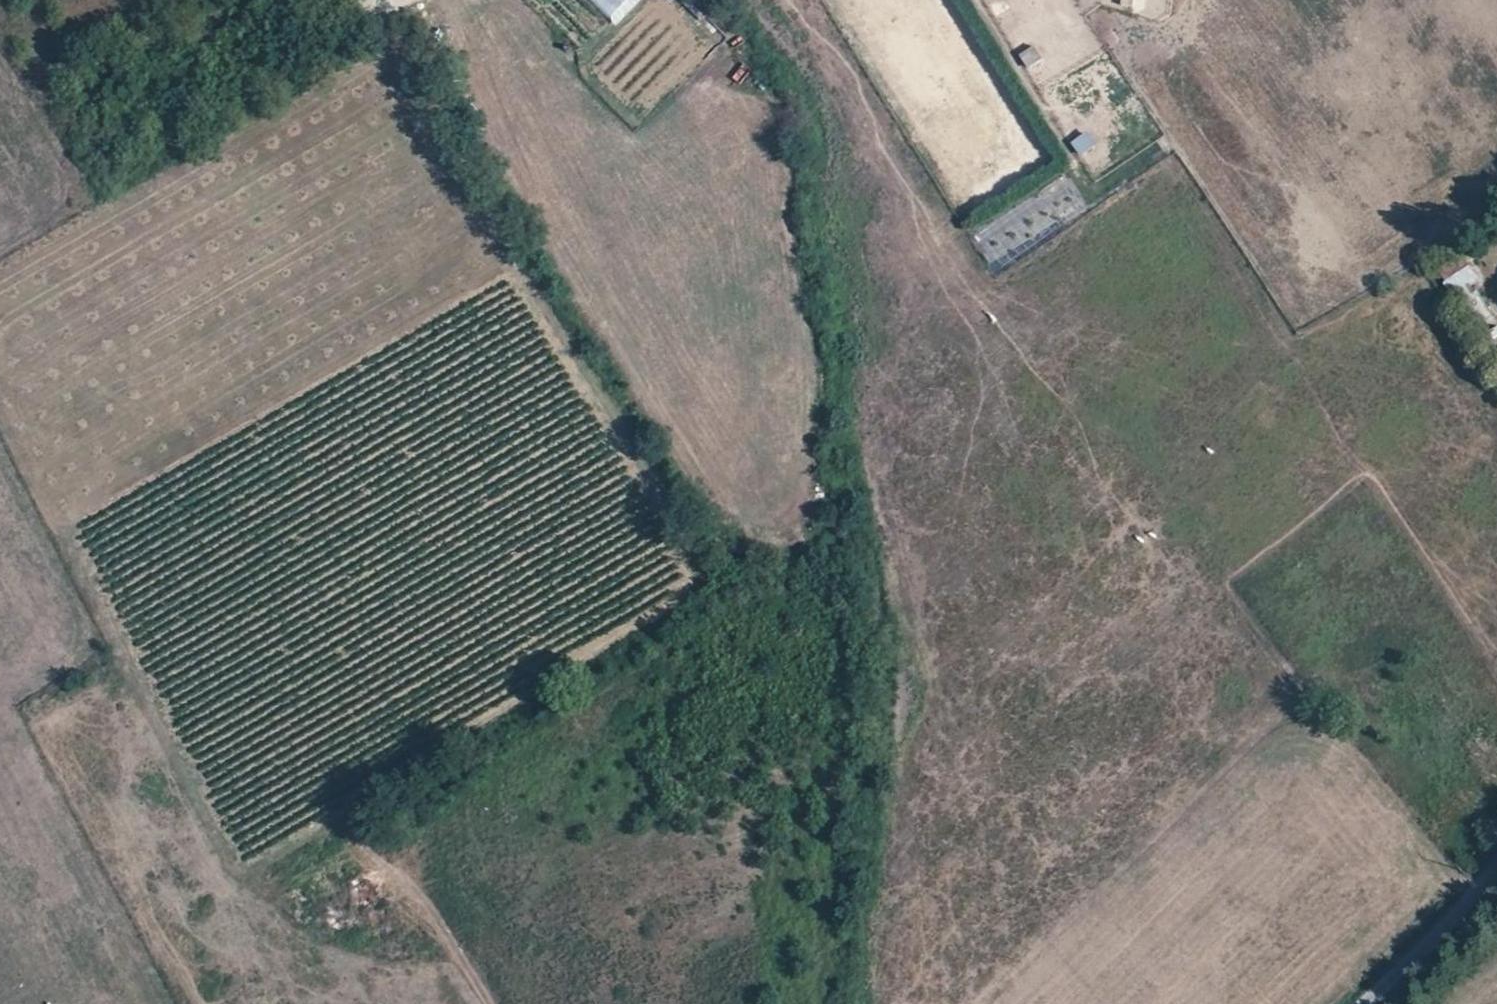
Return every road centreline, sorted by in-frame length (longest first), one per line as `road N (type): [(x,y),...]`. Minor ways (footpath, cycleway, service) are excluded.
road 1 (unclassified): [(1496,867),(1364,1003)]

